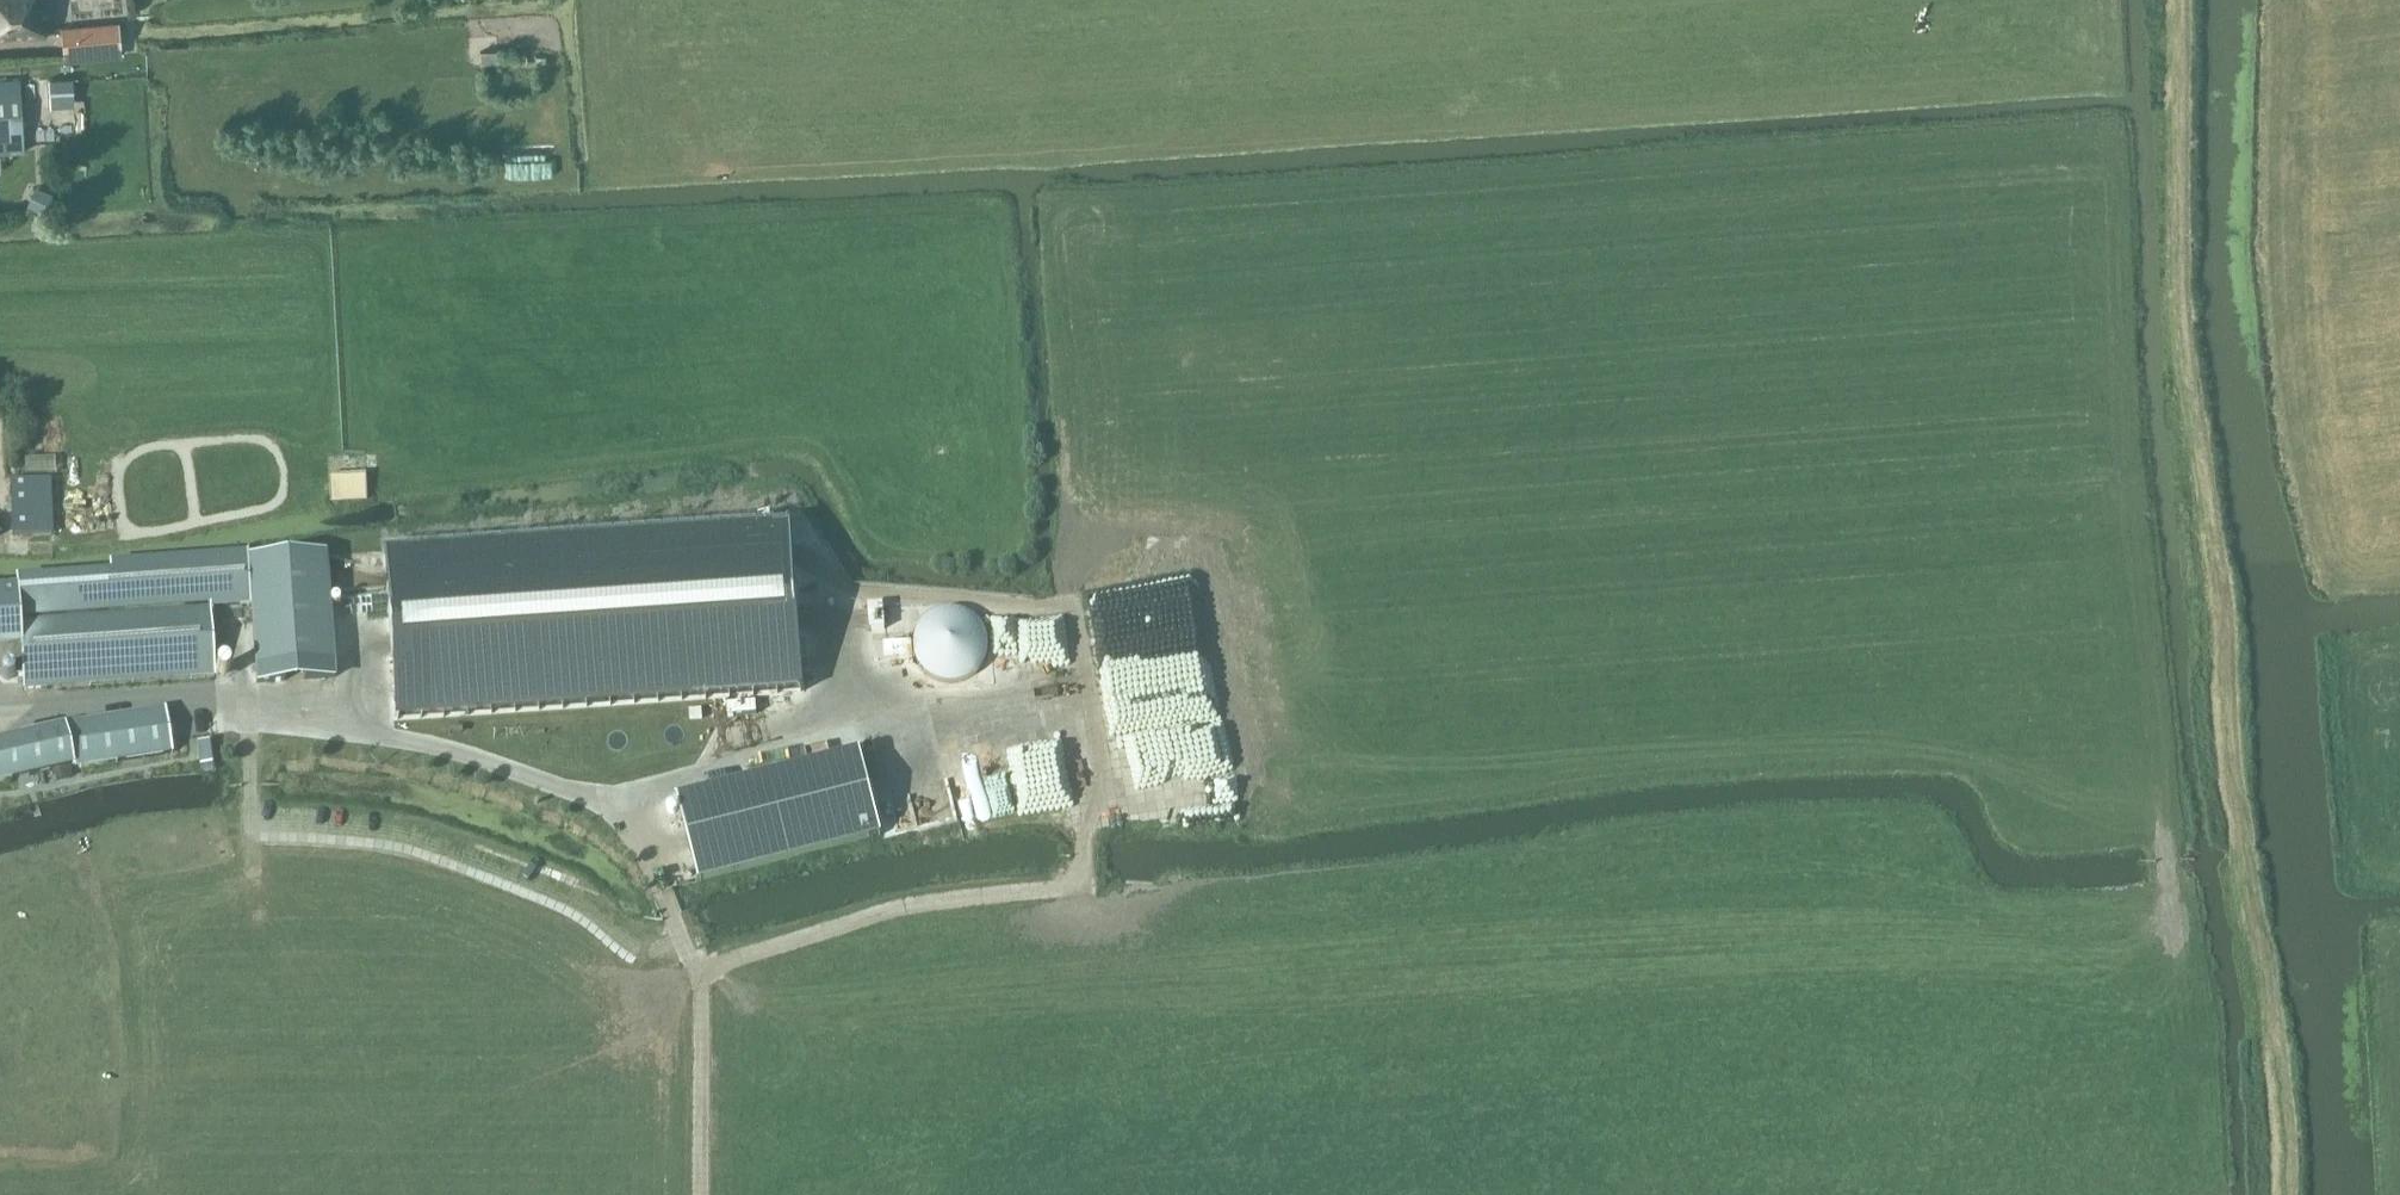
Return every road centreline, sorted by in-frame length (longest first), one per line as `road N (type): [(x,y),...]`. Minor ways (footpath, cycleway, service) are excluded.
road 1 (track): [(0,711),(175,695),(391,737),(598,803),(674,891),(698,961),(702,1194)]

